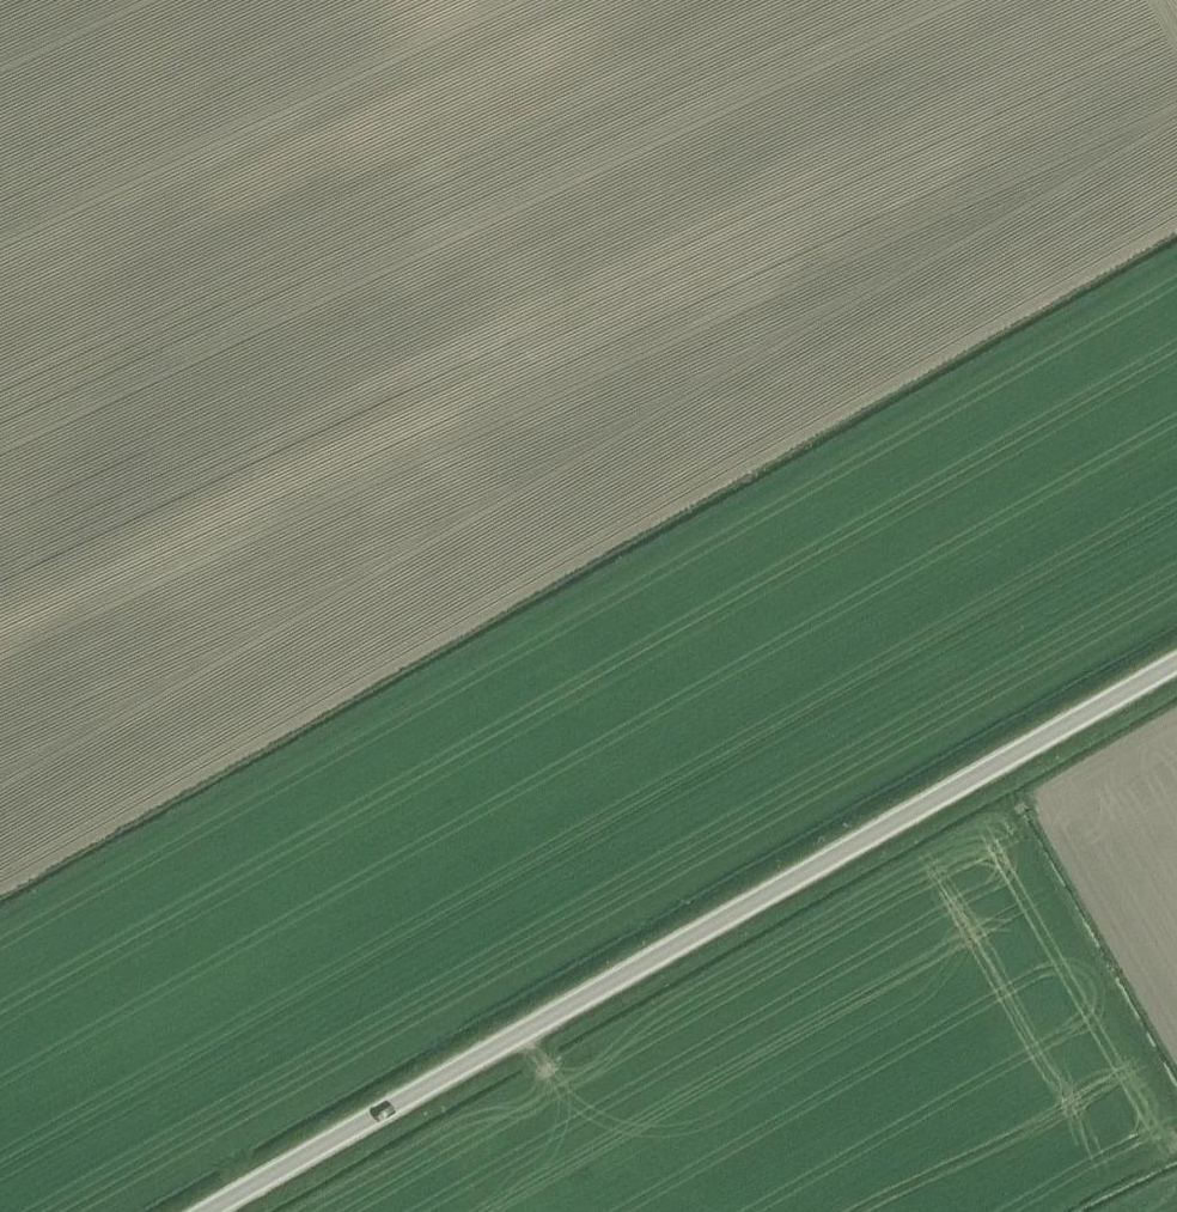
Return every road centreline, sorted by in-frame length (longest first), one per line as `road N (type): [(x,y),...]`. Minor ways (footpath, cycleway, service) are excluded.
road 1 (unclassified): [(208,1211),(1176,665)]

